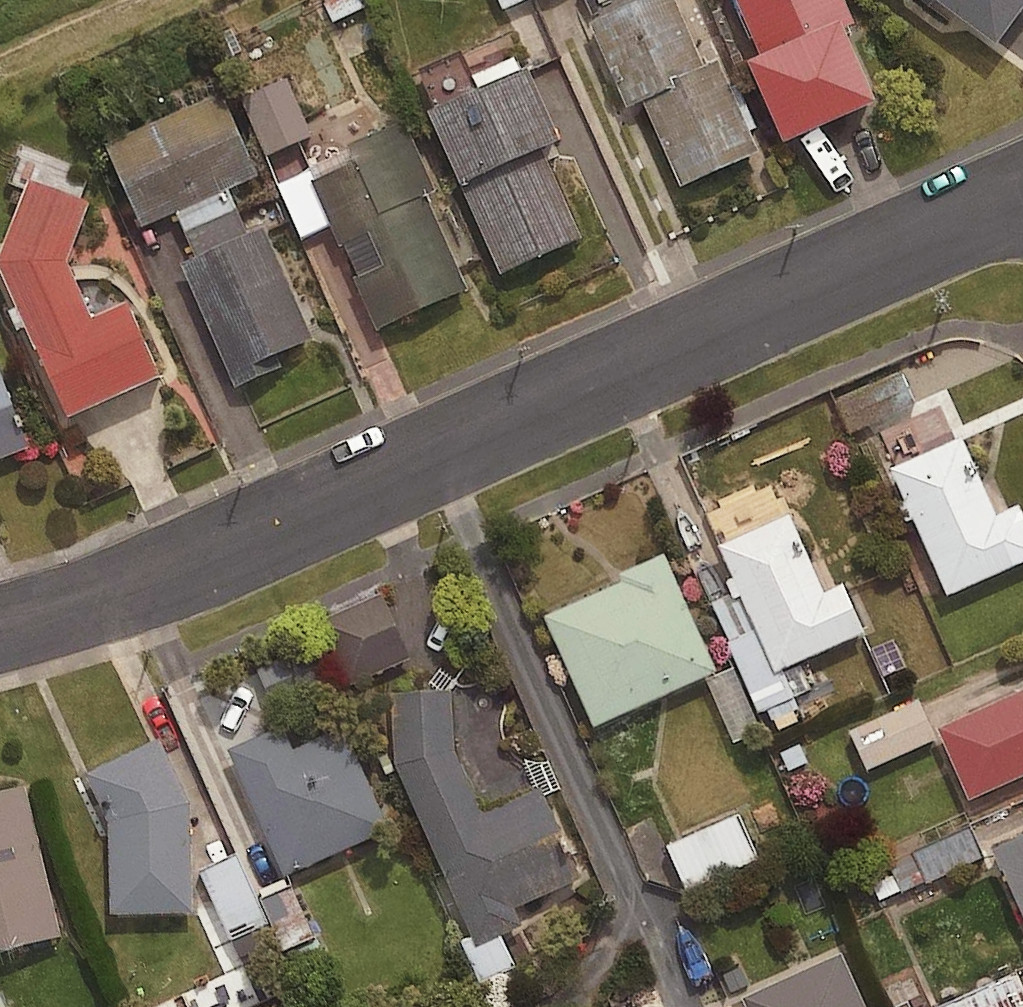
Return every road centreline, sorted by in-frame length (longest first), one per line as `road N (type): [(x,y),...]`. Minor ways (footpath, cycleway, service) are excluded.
road 1 (residential): [(1022,195),(153,579),(0,627)]

